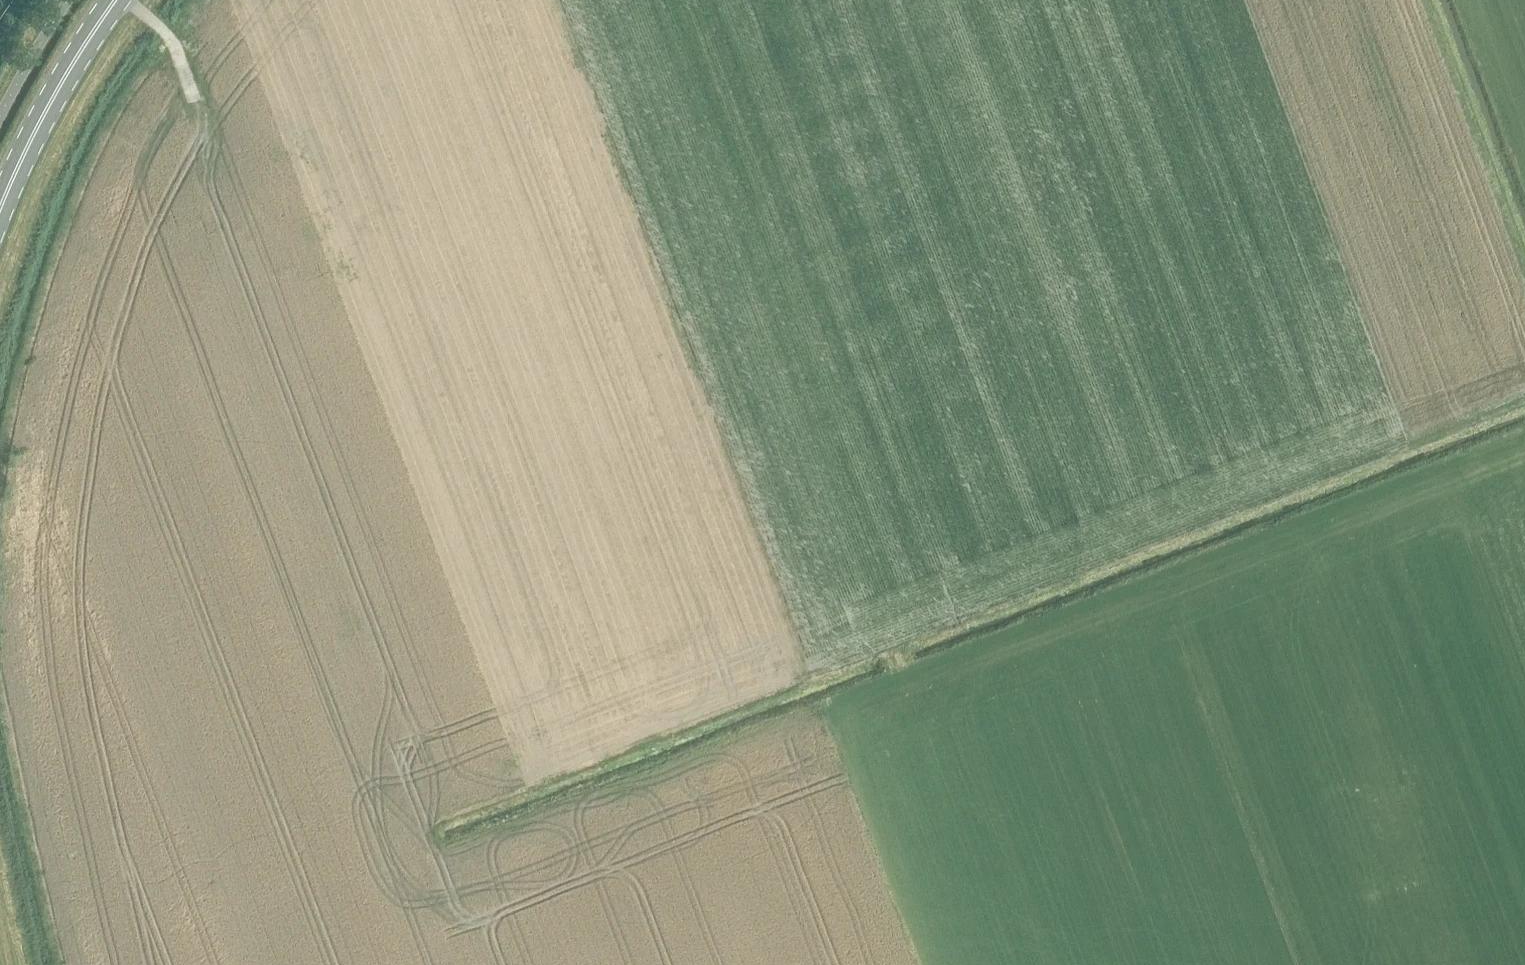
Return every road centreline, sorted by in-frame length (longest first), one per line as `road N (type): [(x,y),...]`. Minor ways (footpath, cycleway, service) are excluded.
road 1 (primary): [(0,203),(49,98),(113,0)]

